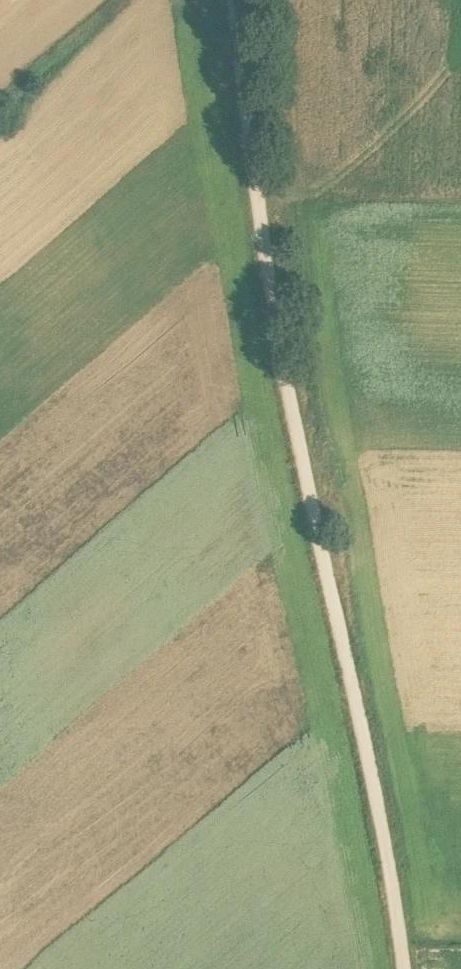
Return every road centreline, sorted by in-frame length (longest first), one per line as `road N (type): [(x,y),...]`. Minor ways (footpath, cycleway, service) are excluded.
road 1 (track): [(404,968),(356,683),(271,273),(239,0)]

